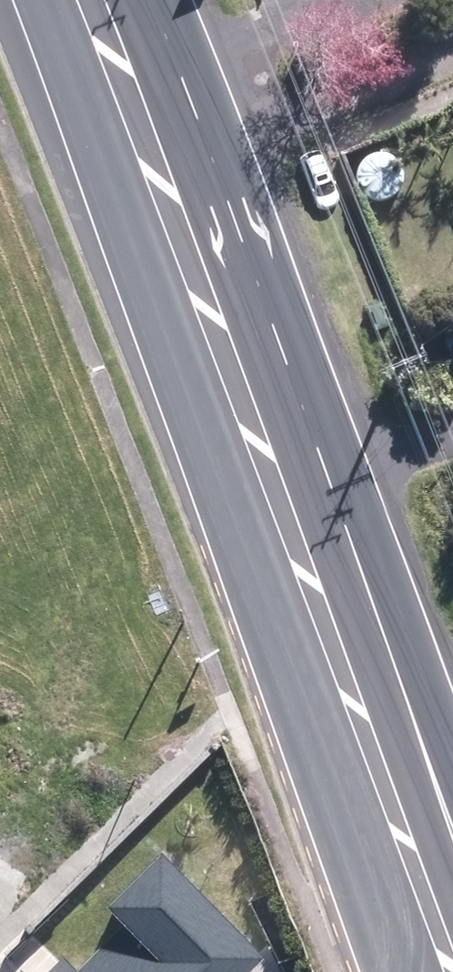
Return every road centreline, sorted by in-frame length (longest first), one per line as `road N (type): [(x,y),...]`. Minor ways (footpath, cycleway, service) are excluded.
road 1 (track): [(0,833),(30,749),(56,572),(45,398),(0,247)]
road 2 (primary): [(268,469),(431,971)]
road 3 (primary): [(83,0),(268,469)]
road 4 (primary): [(268,469),(401,670),(452,792)]

